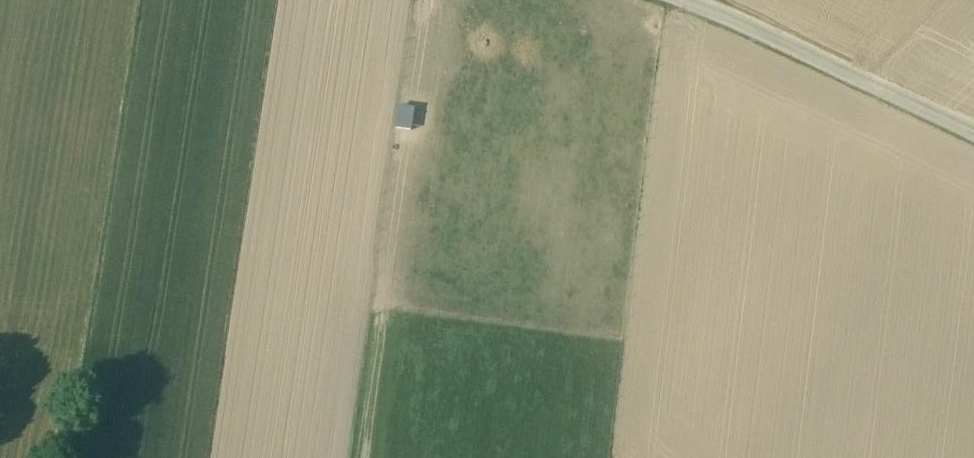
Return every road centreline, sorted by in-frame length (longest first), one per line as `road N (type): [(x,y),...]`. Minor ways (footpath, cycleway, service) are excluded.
road 1 (unclassified): [(973,137),(665,0)]

